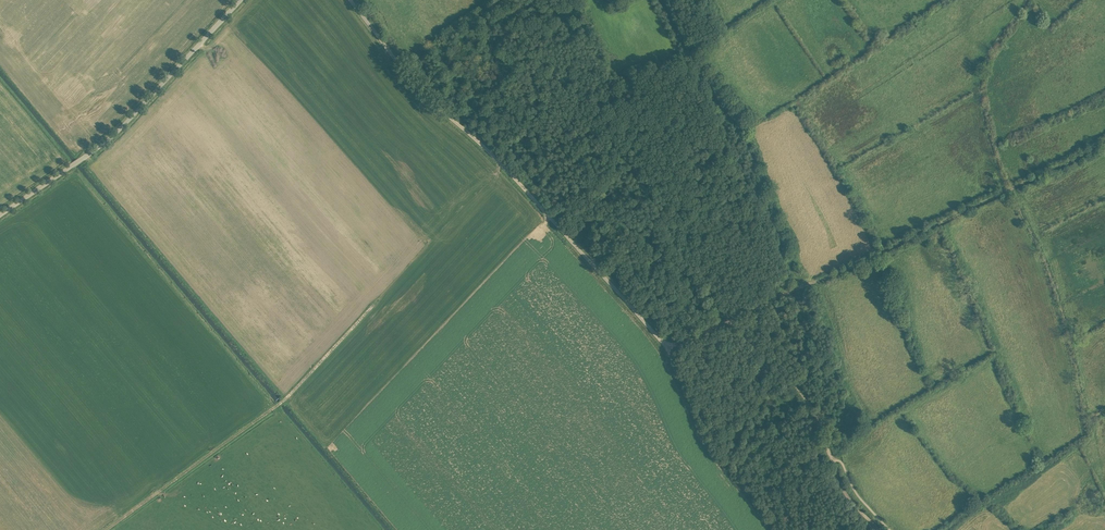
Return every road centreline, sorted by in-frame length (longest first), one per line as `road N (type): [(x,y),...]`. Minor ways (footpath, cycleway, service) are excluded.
road 1 (track): [(666,342),(484,146),(413,83),(350,0)]
road 2 (track): [(105,529),(287,398),(374,305)]
road 3 (track): [(782,296),(788,268),(745,139),(665,0)]
road 4 (tertiary): [(0,215),(104,144),(241,0)]
road 5 (track): [(1014,188),(813,283)]
road 6 (track): [(769,529),(704,440),(666,342)]
road 7 (track): [(830,460),(805,397),(731,321)]

